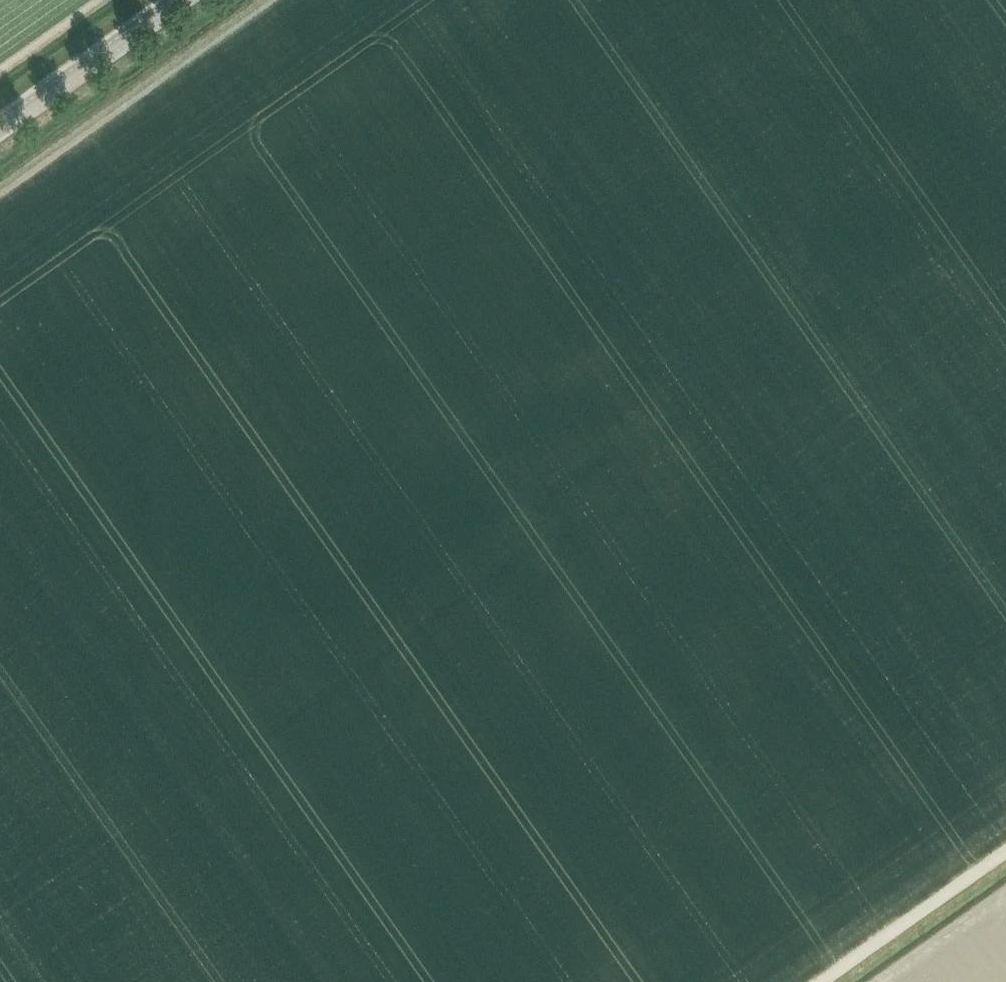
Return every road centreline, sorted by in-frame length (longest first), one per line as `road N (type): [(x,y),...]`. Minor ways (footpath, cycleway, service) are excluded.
road 1 (unclassified): [(0,128),(181,0)]

